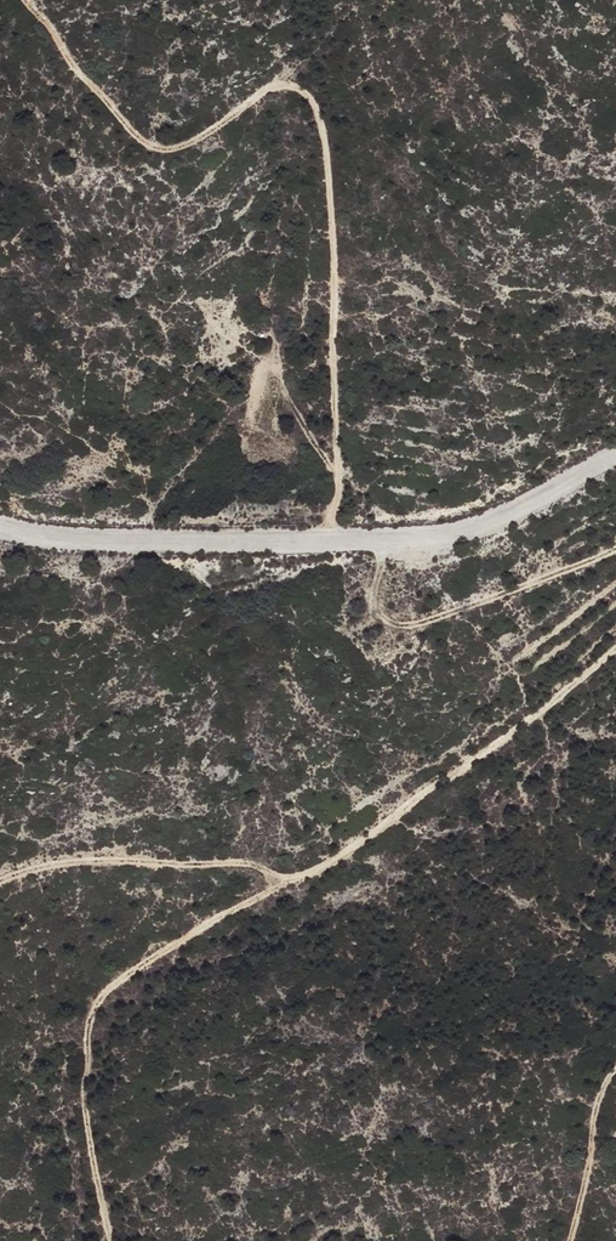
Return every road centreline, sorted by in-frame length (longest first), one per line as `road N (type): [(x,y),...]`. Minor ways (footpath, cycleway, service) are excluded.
road 1 (track): [(27,0),(151,149),(193,140),(276,85),(299,89),(319,108),(330,168),(339,488),(328,541)]
road 2 (track): [(615,646),(309,874),(277,876),(229,855),(42,864),(0,878)]
road 3 (track): [(277,876),(257,900),(108,987),(94,1012),(87,1127),(112,1240)]
road 4 (track): [(382,541),(383,622),(453,613),(615,548)]
road 5 (track): [(615,1069),(605,1084),(572,1240)]

